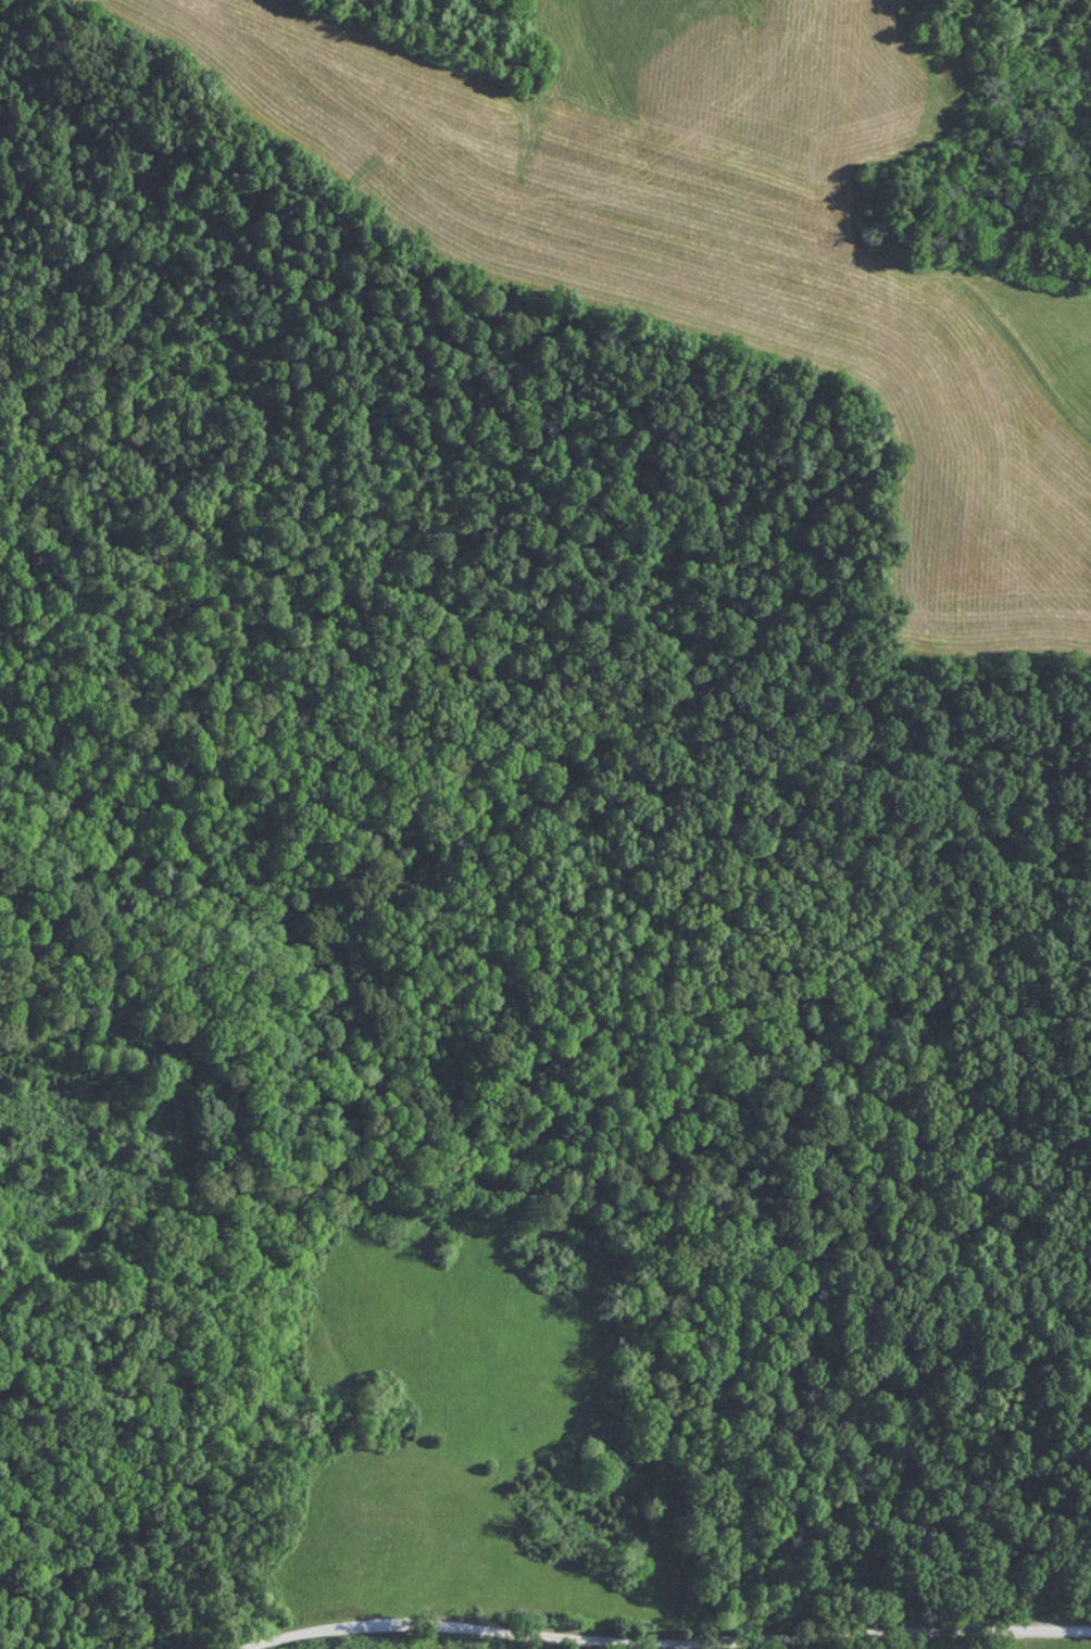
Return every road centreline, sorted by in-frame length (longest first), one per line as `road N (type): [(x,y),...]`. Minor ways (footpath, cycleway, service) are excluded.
road 1 (residential): [(239,1648),(409,1624),(724,1644),(1090,1631)]

